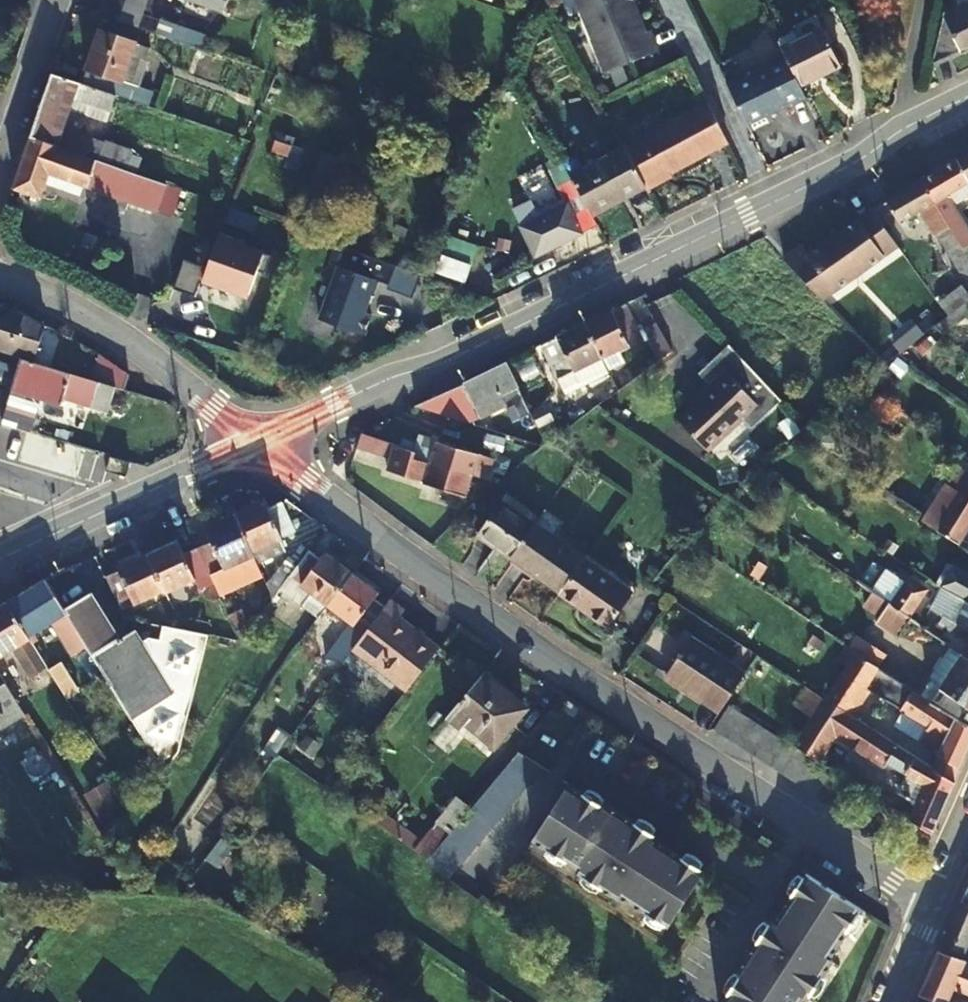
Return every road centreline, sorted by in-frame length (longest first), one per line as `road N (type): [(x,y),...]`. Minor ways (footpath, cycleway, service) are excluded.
road 1 (residential): [(267,441),(521,642),(934,901)]
road 2 (tertiary): [(267,441),(862,163),(899,131),(967,99)]
road 3 (residential): [(0,275),(89,317),(267,441)]
road 4 (tertiary): [(0,562),(267,441)]
road 5 (residential): [(0,173),(58,0)]

